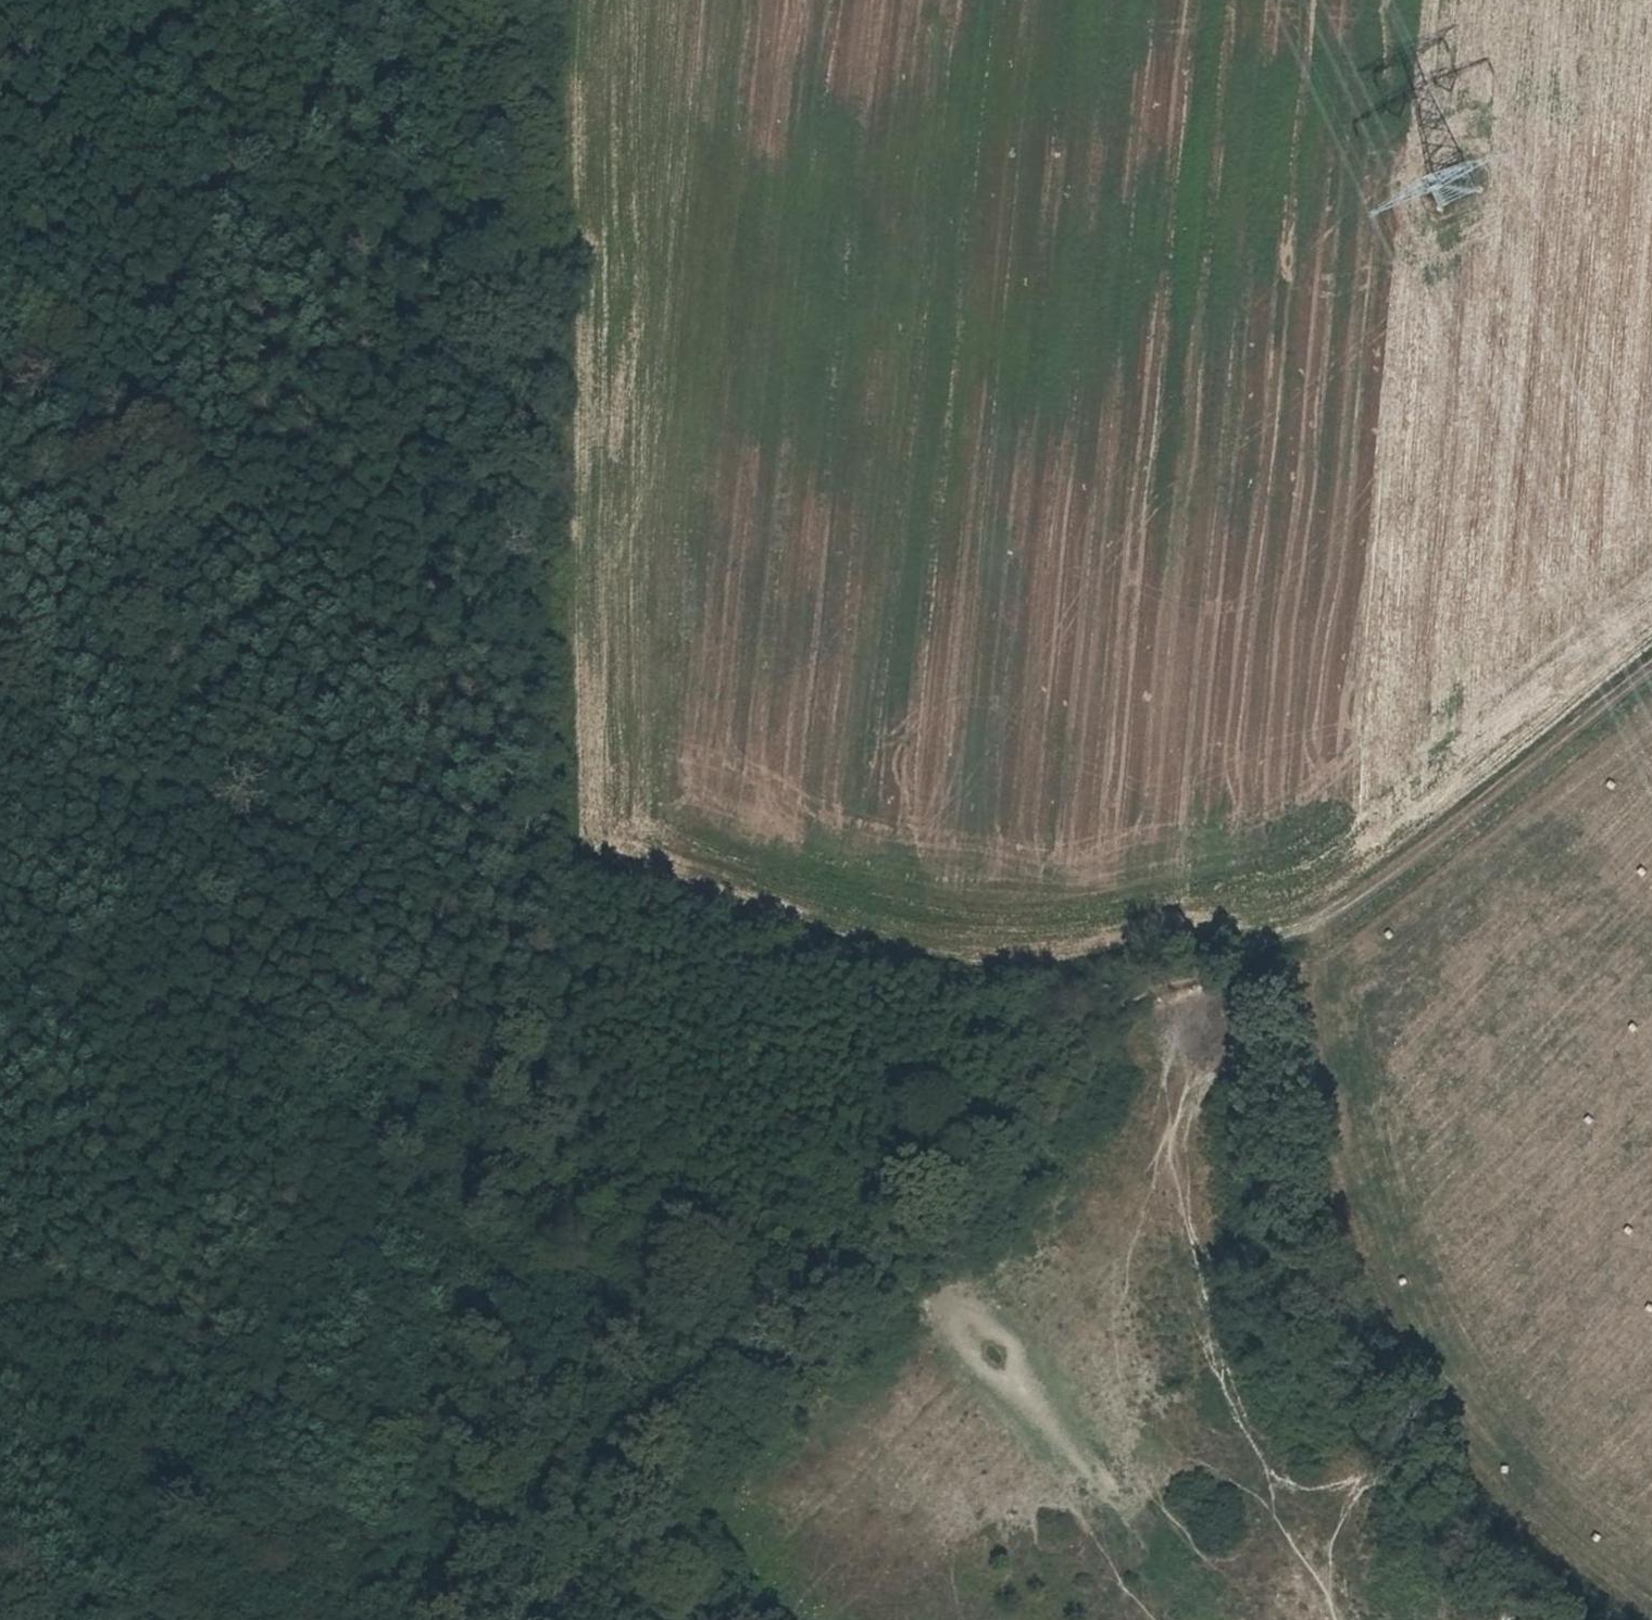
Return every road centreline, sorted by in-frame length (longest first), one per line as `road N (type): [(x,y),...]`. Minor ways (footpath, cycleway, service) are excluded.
road 1 (track): [(1651,655),(1384,878),(1249,952),(1130,1002)]

